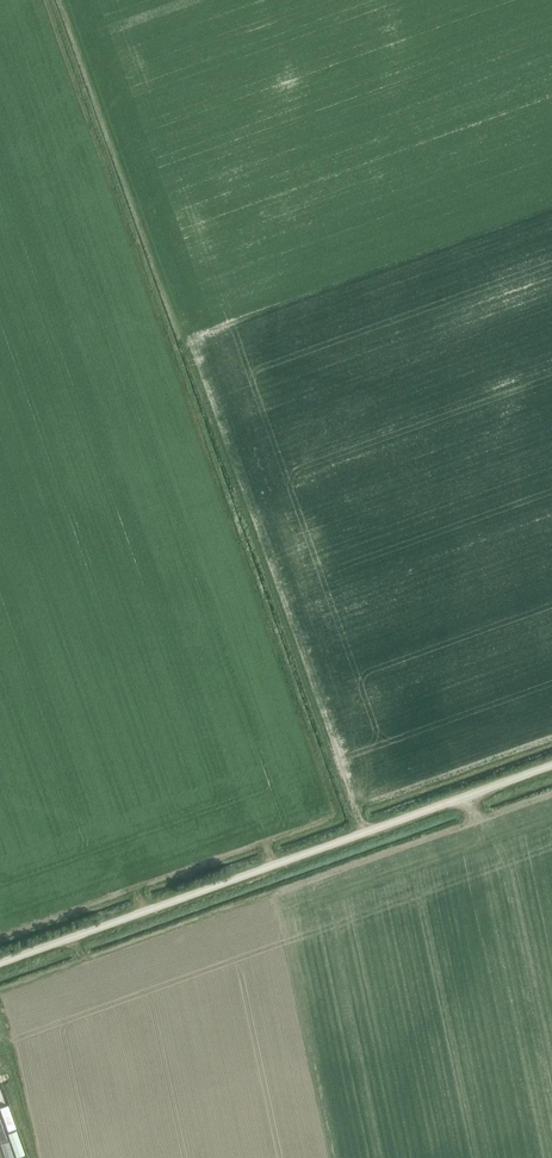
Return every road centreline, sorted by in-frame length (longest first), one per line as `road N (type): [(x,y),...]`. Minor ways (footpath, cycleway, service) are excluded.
road 1 (unclassified): [(0,963),(551,765)]

